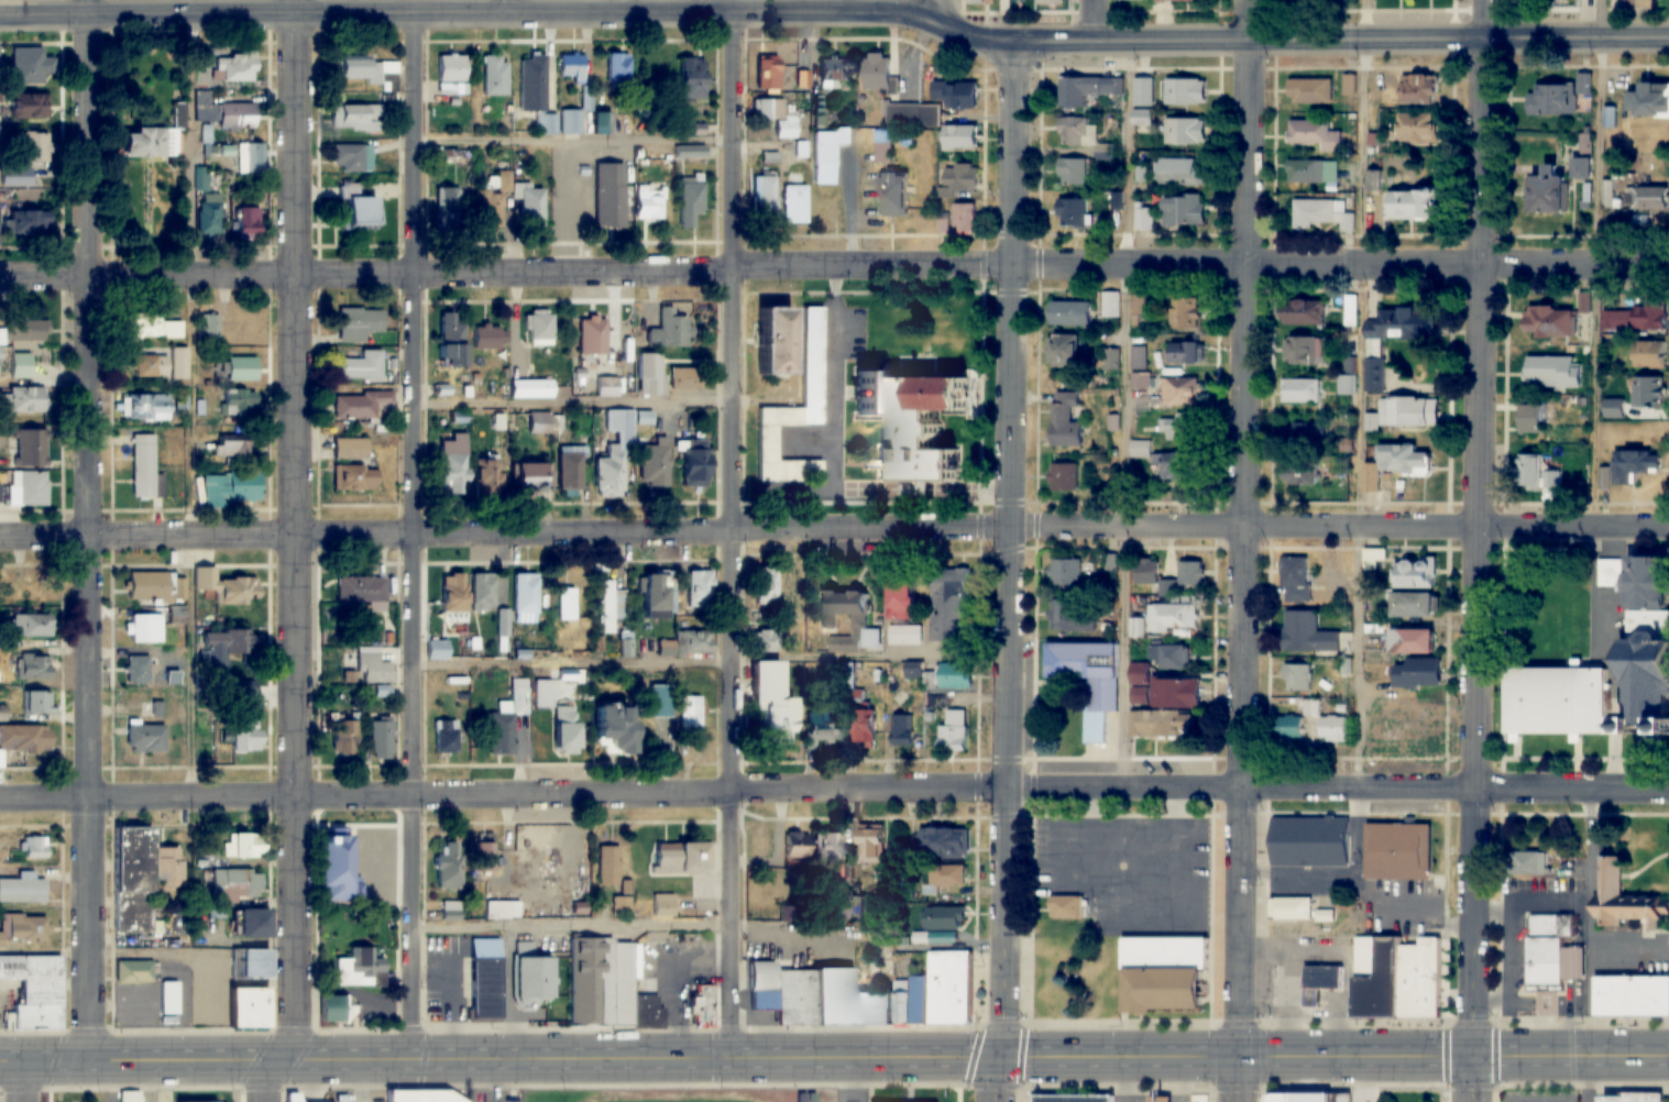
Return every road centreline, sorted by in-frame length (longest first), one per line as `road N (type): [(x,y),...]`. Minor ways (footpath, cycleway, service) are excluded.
road 1 (tertiary): [(1668,39),(1015,41),(900,9),(0,14)]
road 2 (residential): [(1668,526),(0,532)]
road 3 (residential): [(0,794),(1668,790)]
road 4 (primary): [(1668,1059),(0,1058)]
road 5 (residential): [(1668,266),(751,265),(415,274)]
road 6 (residential): [(1241,1101),(1251,0)]
road 7 (tertiary): [(997,1101),(1006,1025),(1015,41)]
road 8 (residential): [(295,1058),(299,0)]
road 9 (residential): [(90,1058),(90,0)]
road 10 (residential): [(411,1058),(414,13)]
road 11 (residential): [(733,790),(734,140),(724,11)]
road 12 (residential): [(1475,790),(1484,40)]
road 13 (residential): [(415,274),(0,275)]
road 14 (tertiary): [(1472,1101),(1475,790)]
road 15 (residential): [(733,1058),(733,790)]

